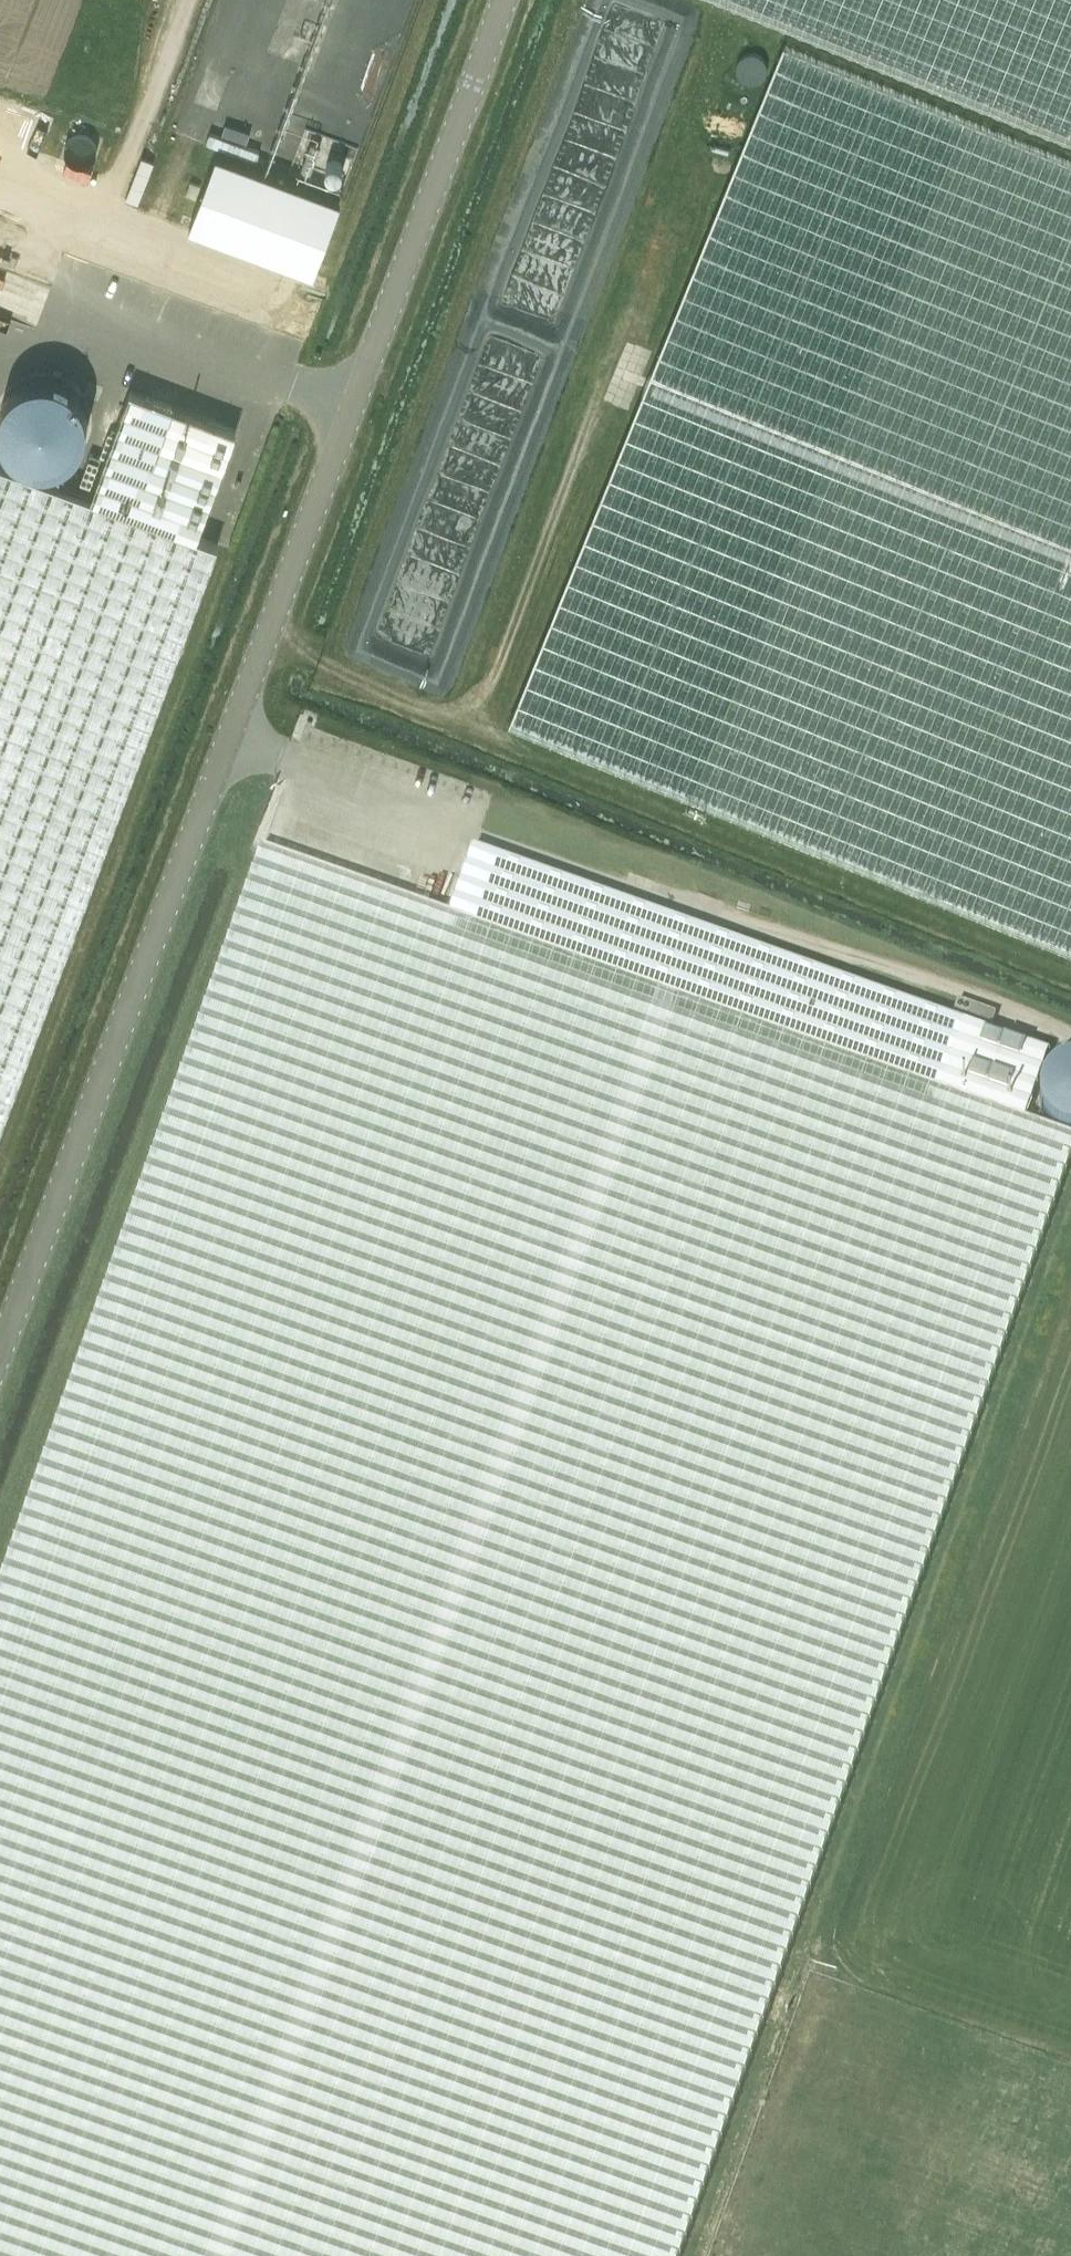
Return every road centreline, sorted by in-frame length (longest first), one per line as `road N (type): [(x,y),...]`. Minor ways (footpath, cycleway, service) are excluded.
road 1 (unclassified): [(508,0),(0,1377)]

